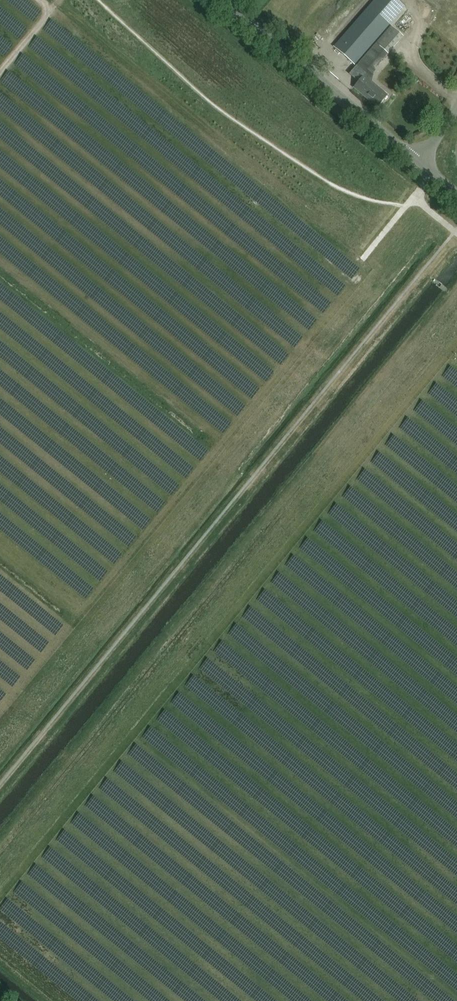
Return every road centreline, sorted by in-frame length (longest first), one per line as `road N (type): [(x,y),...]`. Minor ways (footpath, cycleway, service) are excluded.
road 1 (tertiary): [(420,164),(227,0)]

